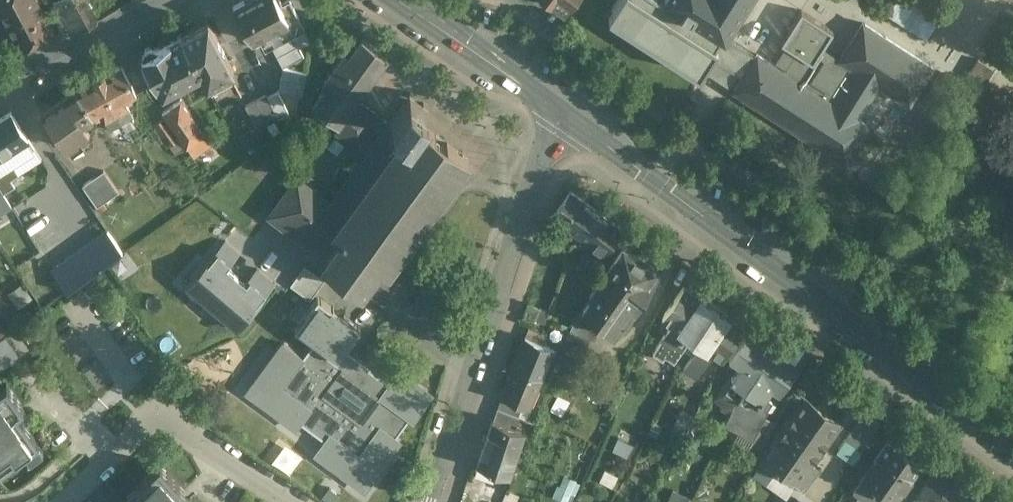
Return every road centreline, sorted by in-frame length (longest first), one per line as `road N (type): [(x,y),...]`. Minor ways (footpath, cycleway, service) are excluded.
road 1 (secondary): [(567,113),(1012,442)]
road 2 (unclassified): [(432,501),(567,113)]
road 3 (residential): [(298,501),(199,437),(161,427),(126,443),(54,501)]
road 4 (secondary): [(401,0),(567,113)]
road 5 (tertiary): [(0,89),(154,0)]

